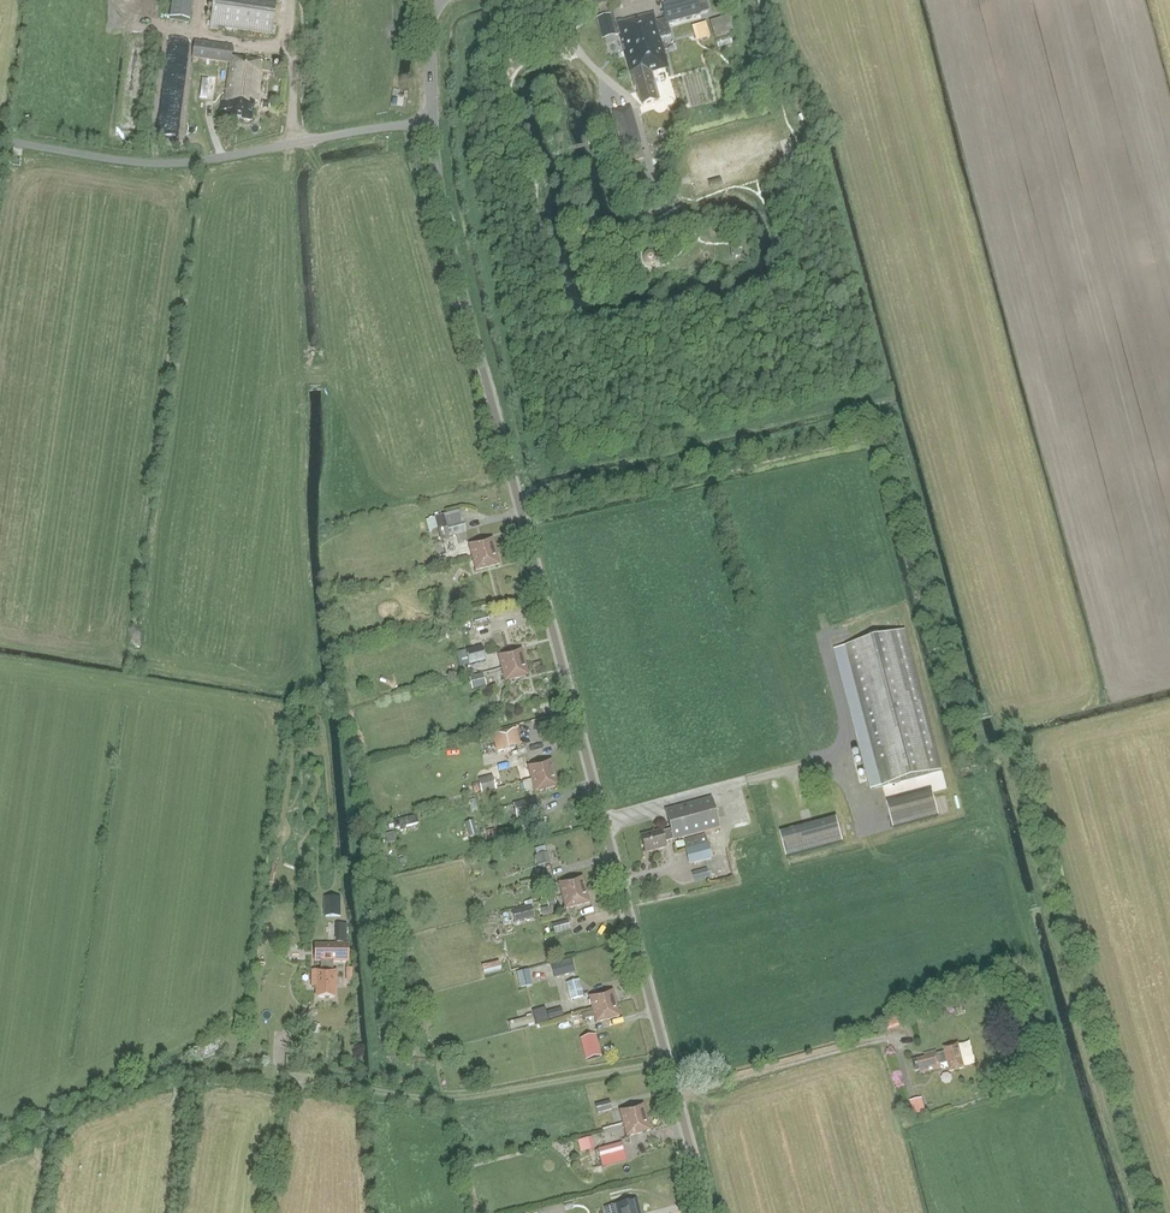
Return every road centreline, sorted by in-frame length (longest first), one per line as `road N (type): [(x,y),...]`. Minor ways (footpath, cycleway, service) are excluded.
road 1 (tertiary): [(708,1212),(445,224),(433,122)]
road 2 (unclassified): [(433,122),(166,164),(0,140)]
road 3 (tertiary): [(433,122),(428,0)]

